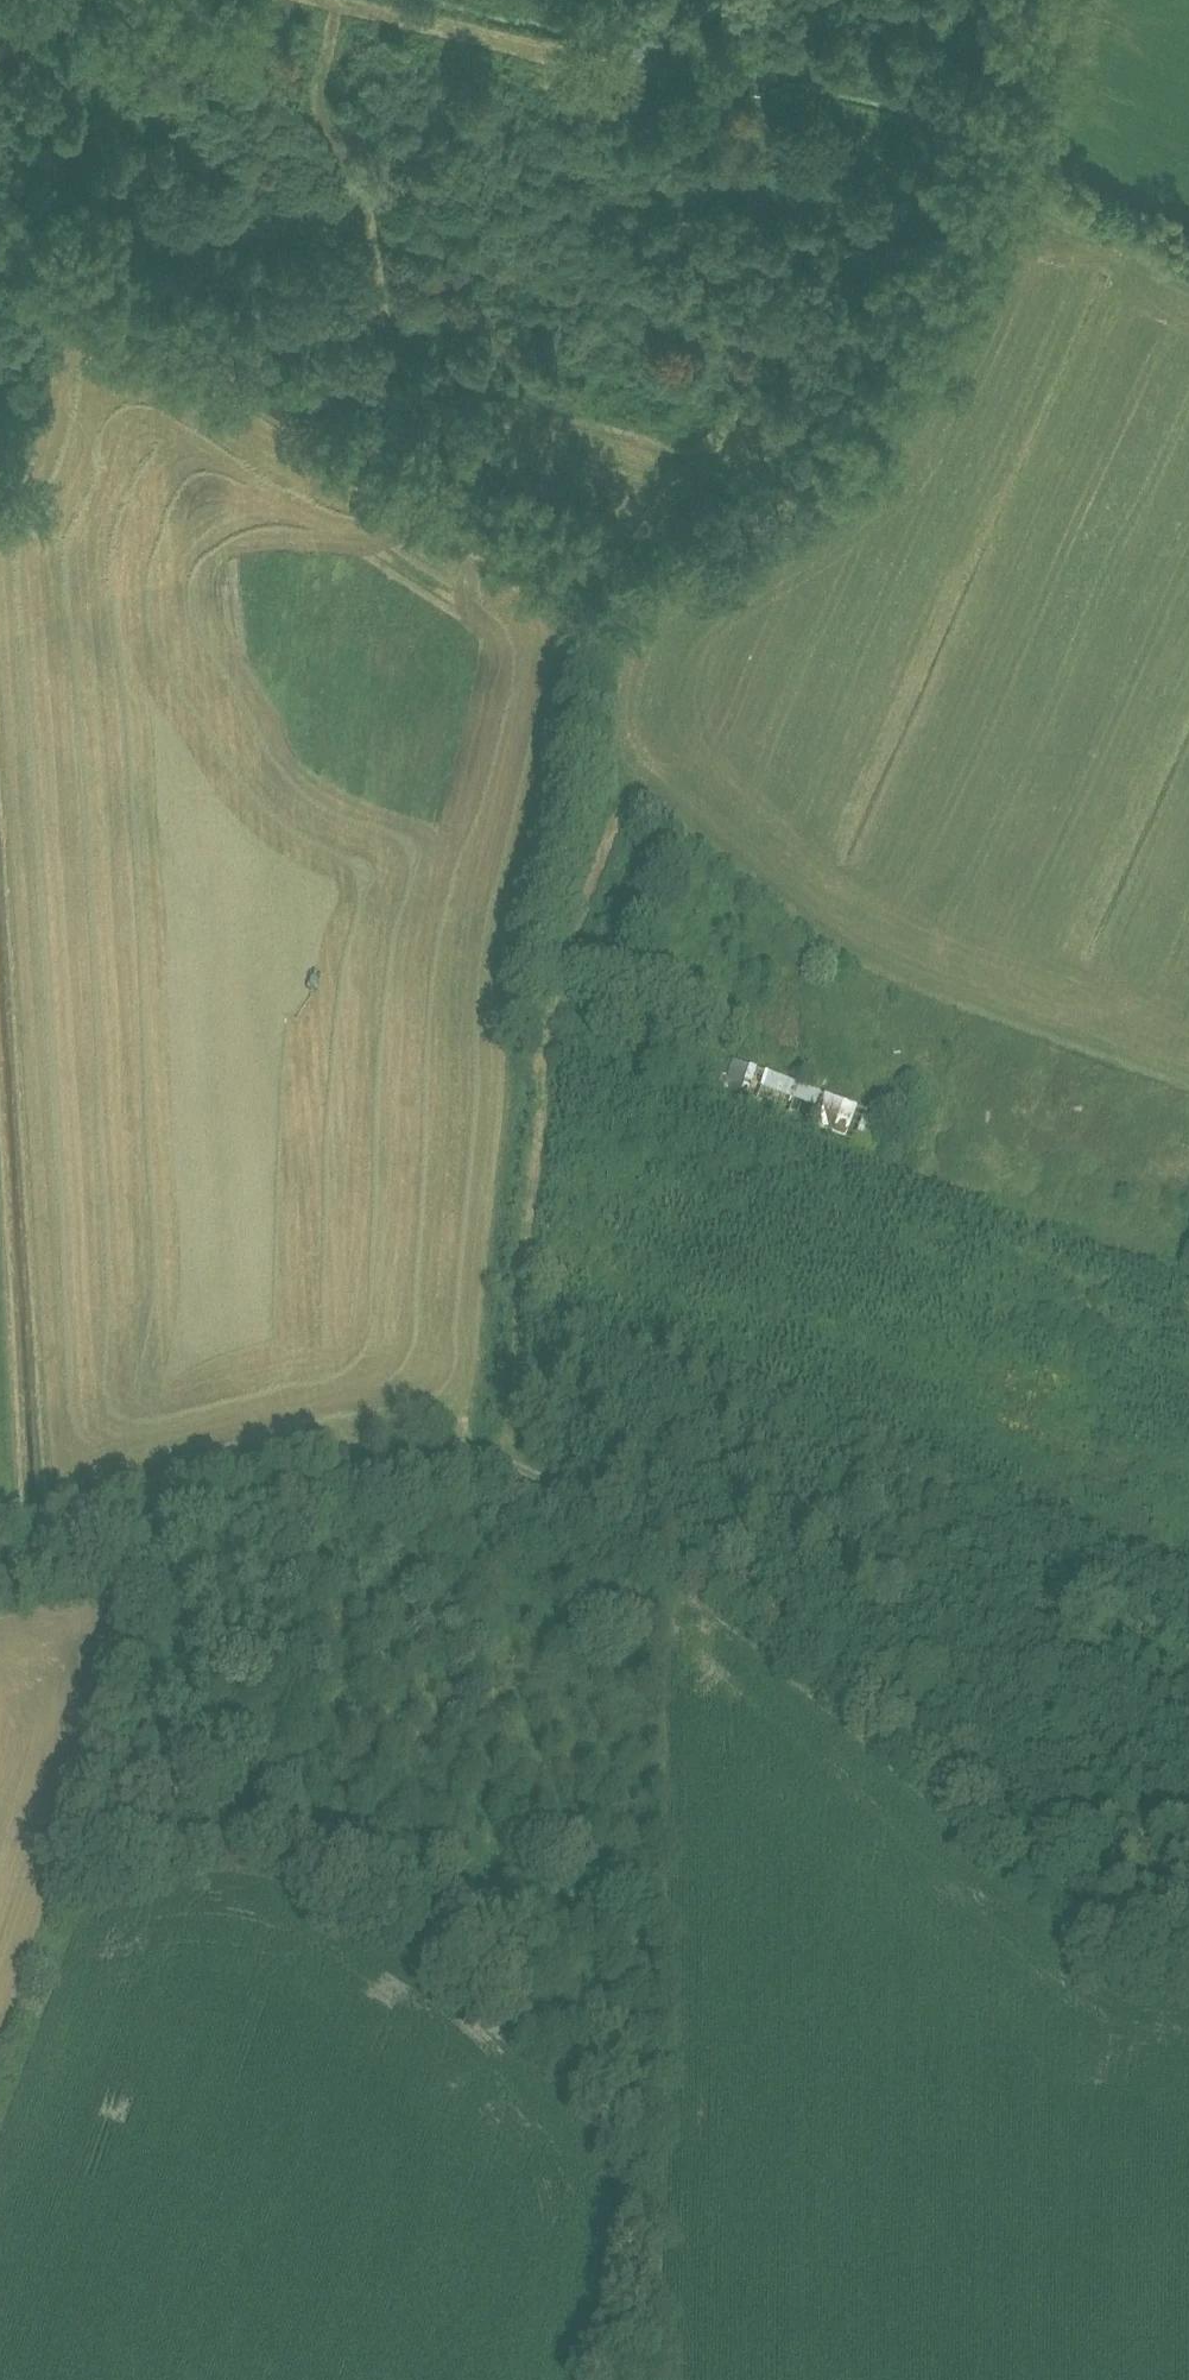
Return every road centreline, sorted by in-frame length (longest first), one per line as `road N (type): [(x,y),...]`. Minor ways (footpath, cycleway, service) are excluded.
road 1 (track): [(0,1580),(418,1465),(464,1456),(504,1460),(675,1545),(770,1604),(1086,1908),(1141,1941),(1188,1947)]

